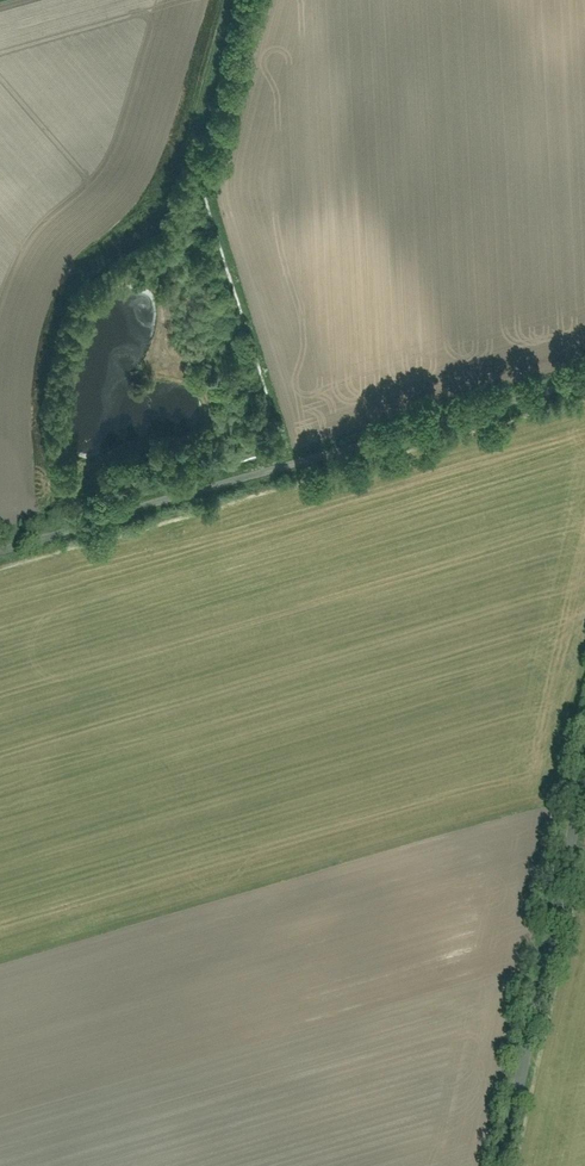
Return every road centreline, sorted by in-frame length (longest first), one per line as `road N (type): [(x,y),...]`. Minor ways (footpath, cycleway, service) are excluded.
road 1 (unclassified): [(0,541),(584,371)]
road 2 (unclassified): [(509,1165),(584,800)]

